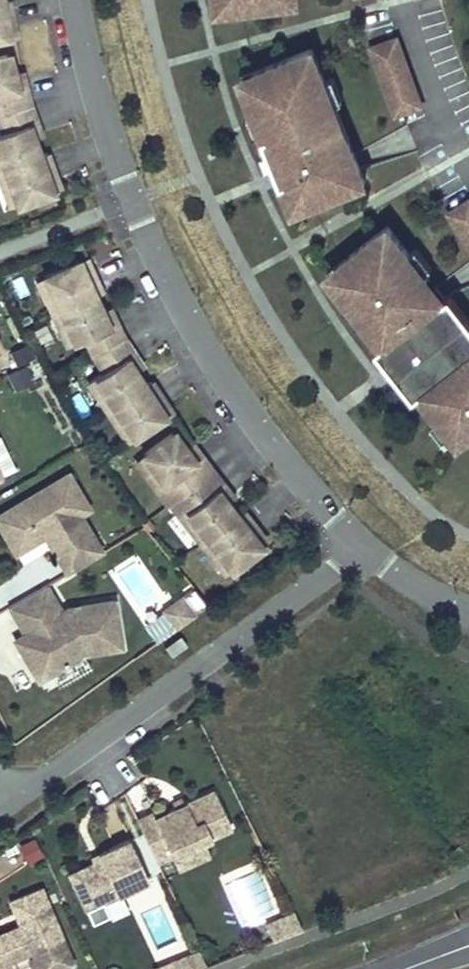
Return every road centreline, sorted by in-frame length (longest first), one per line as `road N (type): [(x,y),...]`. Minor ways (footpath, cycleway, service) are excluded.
road 1 (residential): [(361,544),(229,385),(161,266),(111,147),(75,0)]
road 2 (residential): [(361,544),(9,804)]
road 3 (residential): [(468,614),(361,544)]

